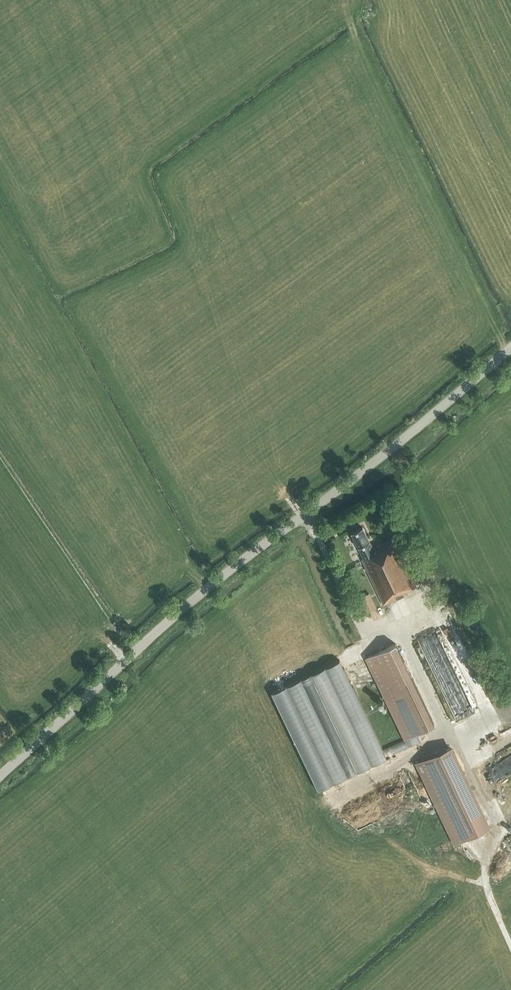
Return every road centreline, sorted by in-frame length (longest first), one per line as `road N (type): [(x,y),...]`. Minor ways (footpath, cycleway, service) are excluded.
road 1 (tertiary): [(0,775),(170,620),(510,348)]
road 2 (track): [(444,728),(460,732),(499,821),(486,879),(510,945)]

